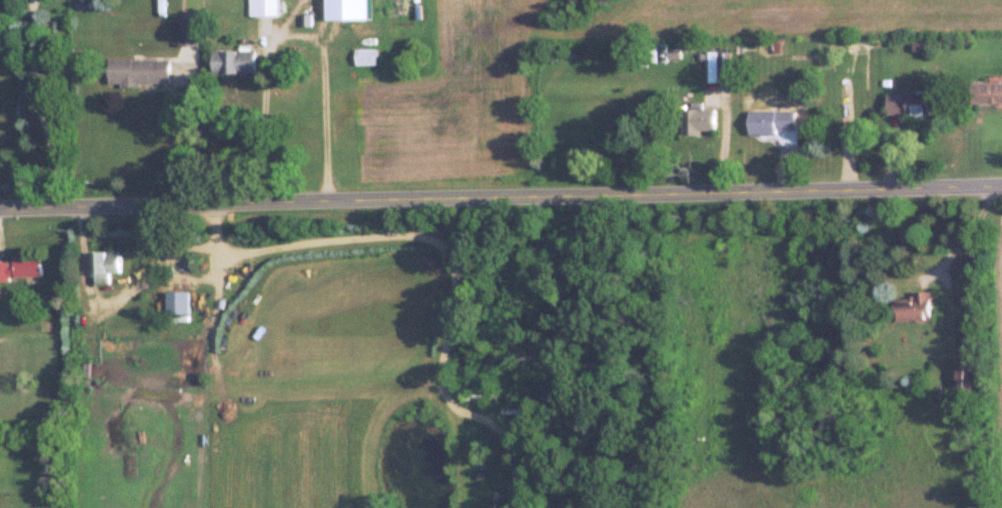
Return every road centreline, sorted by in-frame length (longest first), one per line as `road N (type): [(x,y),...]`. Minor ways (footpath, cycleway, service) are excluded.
road 1 (residential): [(0,214),(1001,190)]

